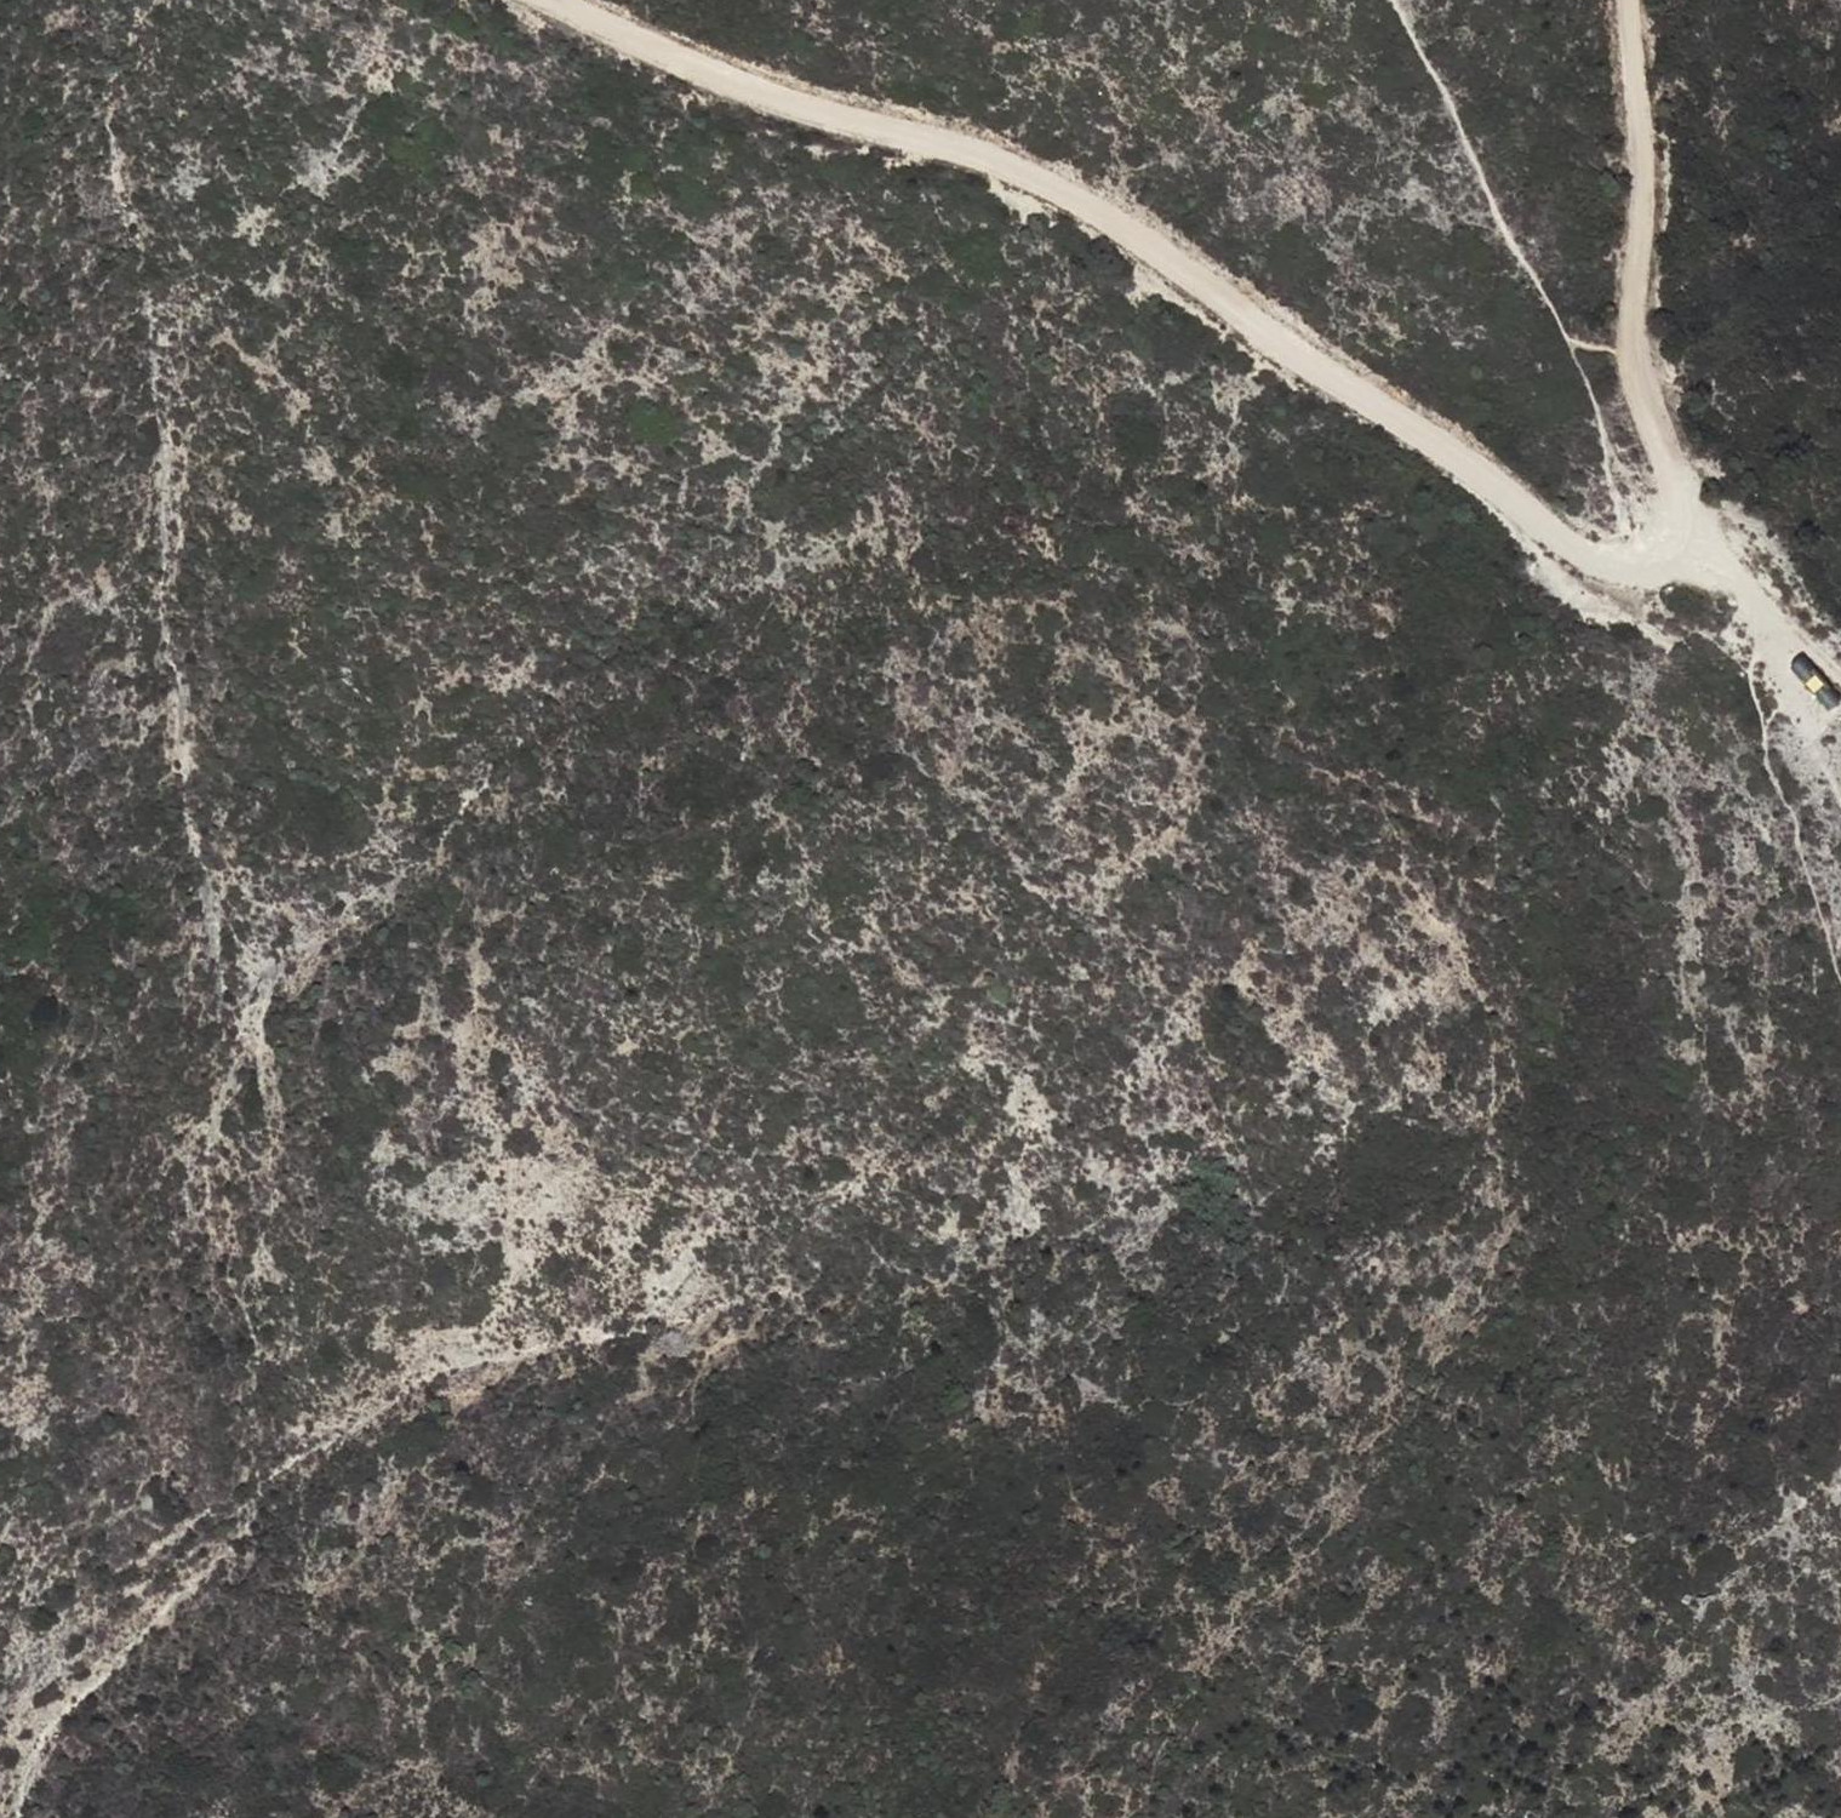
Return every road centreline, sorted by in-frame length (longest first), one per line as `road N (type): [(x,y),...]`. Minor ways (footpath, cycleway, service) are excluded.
road 1 (track): [(548,0),(805,107),(925,138),(1104,215),(1189,270),(1282,346),(1462,457),(1597,561),(1641,567),(1680,530)]
road 2 (track): [(1680,530),(1623,338),(1634,259),(1612,0)]
road 3 (track): [(1840,680),(1785,617),(1680,530)]

